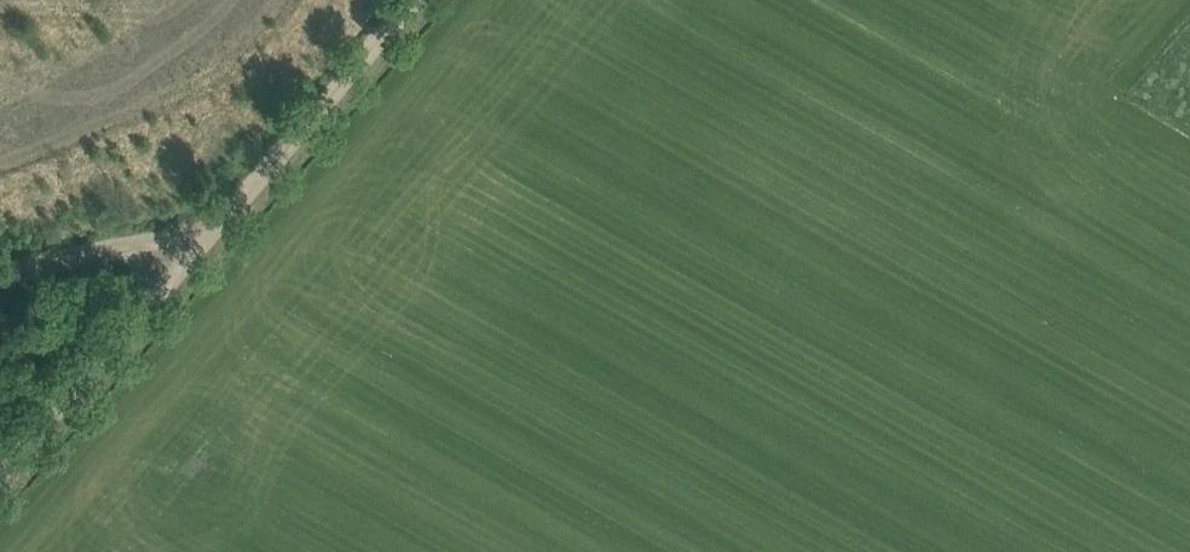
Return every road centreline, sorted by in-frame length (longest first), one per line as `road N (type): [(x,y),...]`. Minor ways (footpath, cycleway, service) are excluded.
road 1 (track): [(0,475),(219,223)]
road 2 (track): [(219,223),(412,0)]
road 3 (track): [(219,223),(0,274)]

